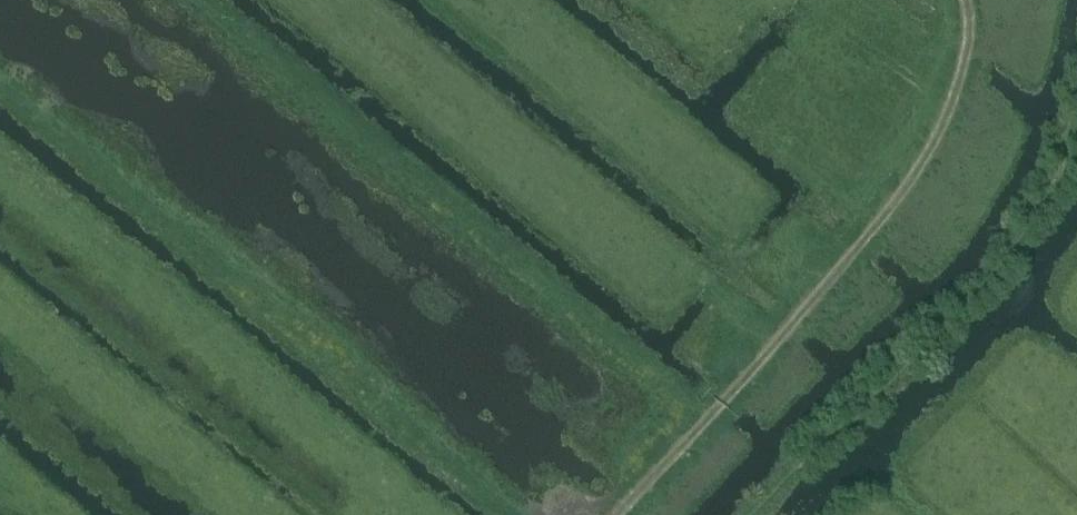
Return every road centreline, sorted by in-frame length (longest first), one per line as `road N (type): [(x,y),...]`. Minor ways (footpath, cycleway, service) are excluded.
road 1 (track): [(619,514),(929,162),(976,33),(971,0)]

